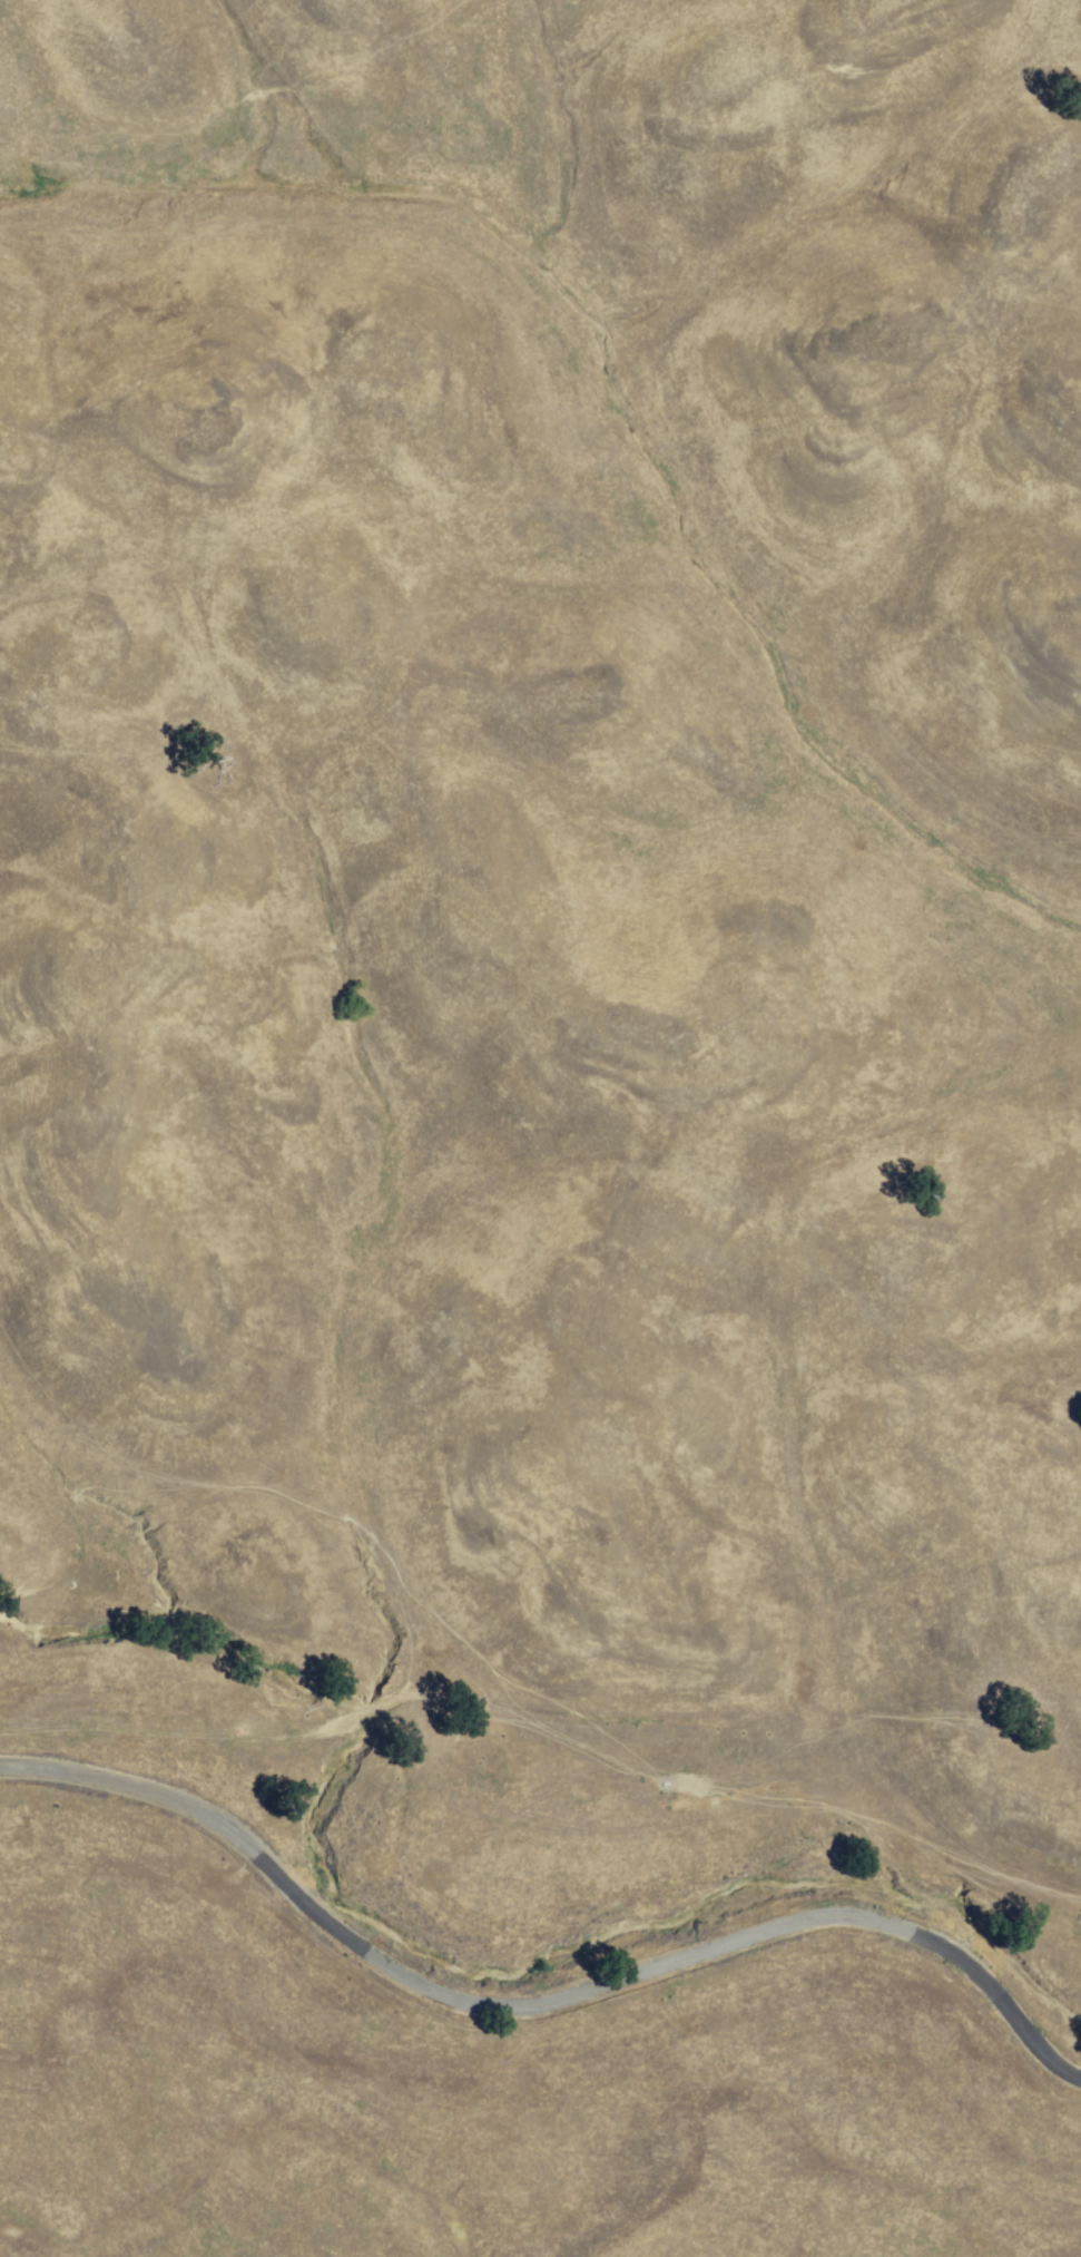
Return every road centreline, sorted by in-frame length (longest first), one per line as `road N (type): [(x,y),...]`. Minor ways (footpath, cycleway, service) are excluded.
road 1 (residential): [(1080,2079),(1061,2068),(973,1965),(910,1929),(856,1915),(808,1918),(532,2007),(452,2000),(337,1929),(254,1846),(194,1809),(86,1774),(0,1765)]

